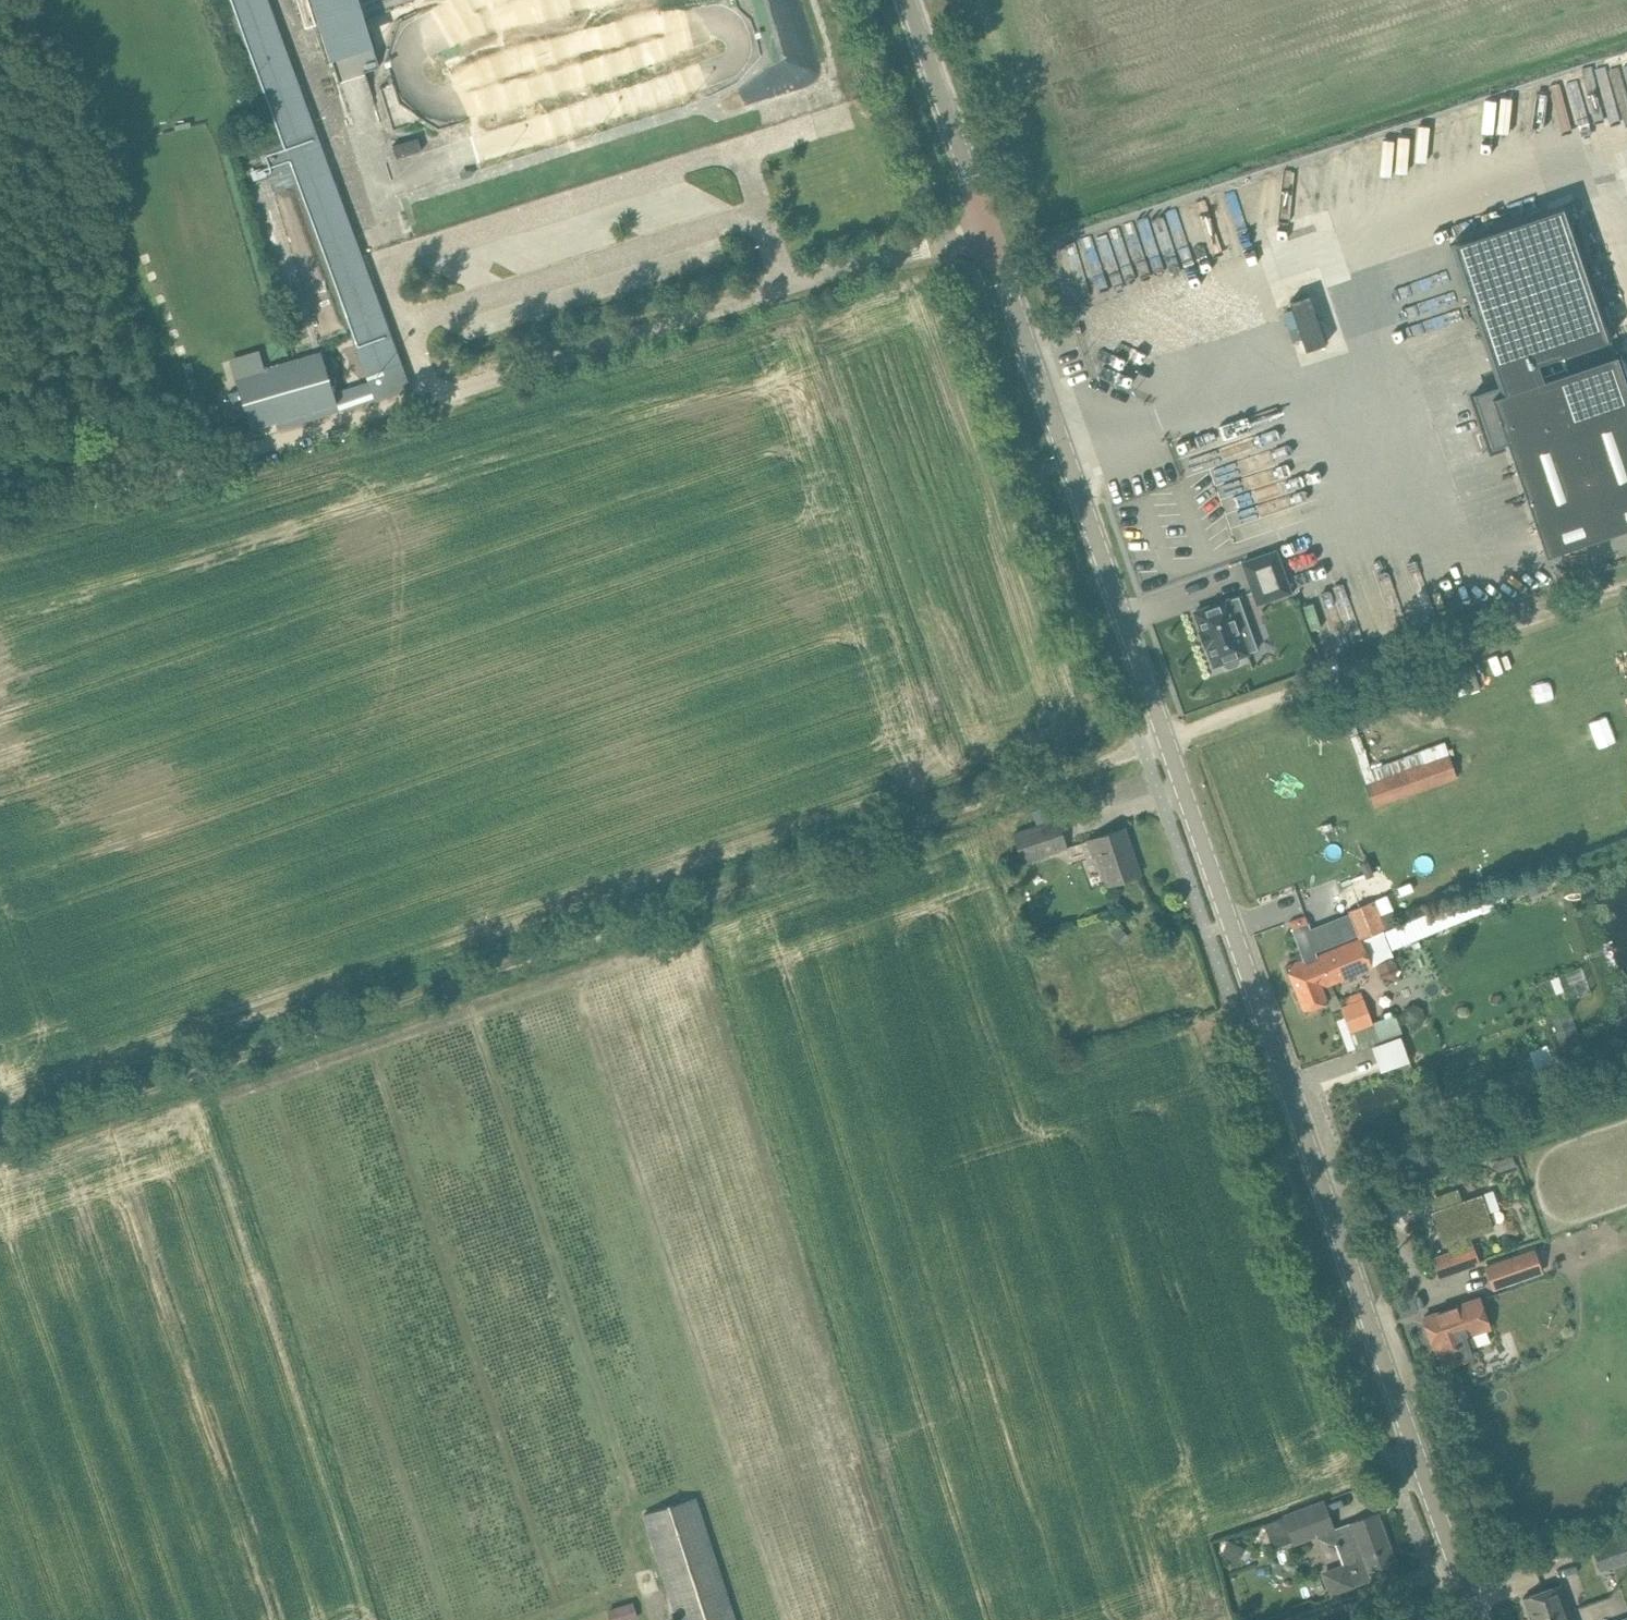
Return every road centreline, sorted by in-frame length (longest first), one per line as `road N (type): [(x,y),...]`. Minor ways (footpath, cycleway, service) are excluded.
road 1 (unclassified): [(1476,1619),(907,0)]
road 2 (track): [(1144,748),(0,1134)]
road 3 (track): [(1626,582),(1144,748)]
road 4 (track): [(1457,1566),(1307,1619)]

